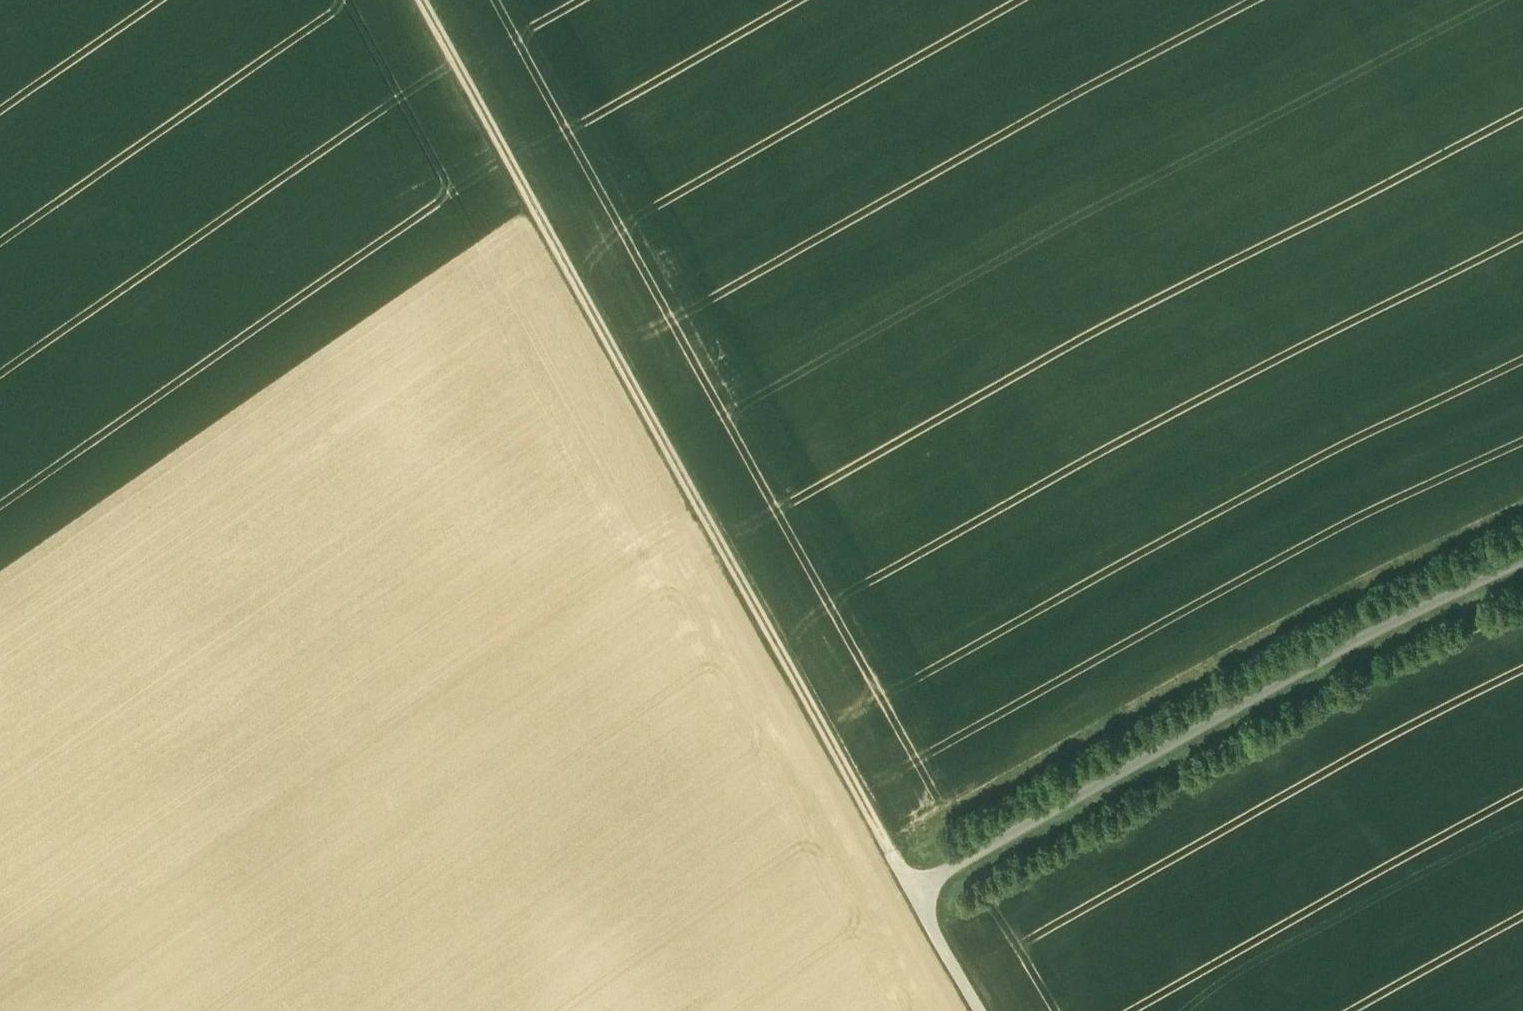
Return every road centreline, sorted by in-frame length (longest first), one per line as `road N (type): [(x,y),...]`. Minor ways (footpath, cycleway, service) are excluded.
road 1 (track): [(912,893),(421,0)]
road 2 (track): [(912,893),(1522,542)]
road 3 (track): [(979,1010),(912,893)]

